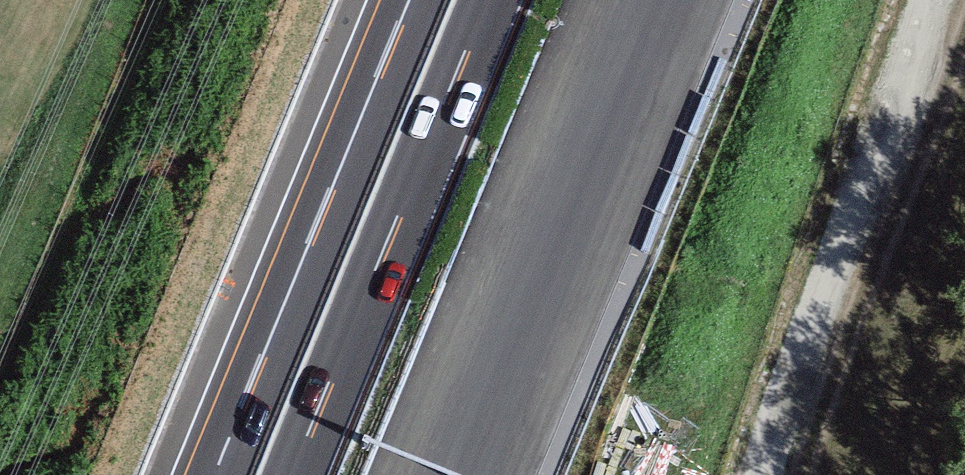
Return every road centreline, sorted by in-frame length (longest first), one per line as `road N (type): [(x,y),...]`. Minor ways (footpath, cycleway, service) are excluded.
road 1 (motorway): [(480,0),(274,474)]
road 2 (motorway): [(435,474),(631,0)]
road 3 (track): [(949,0),(788,474)]

